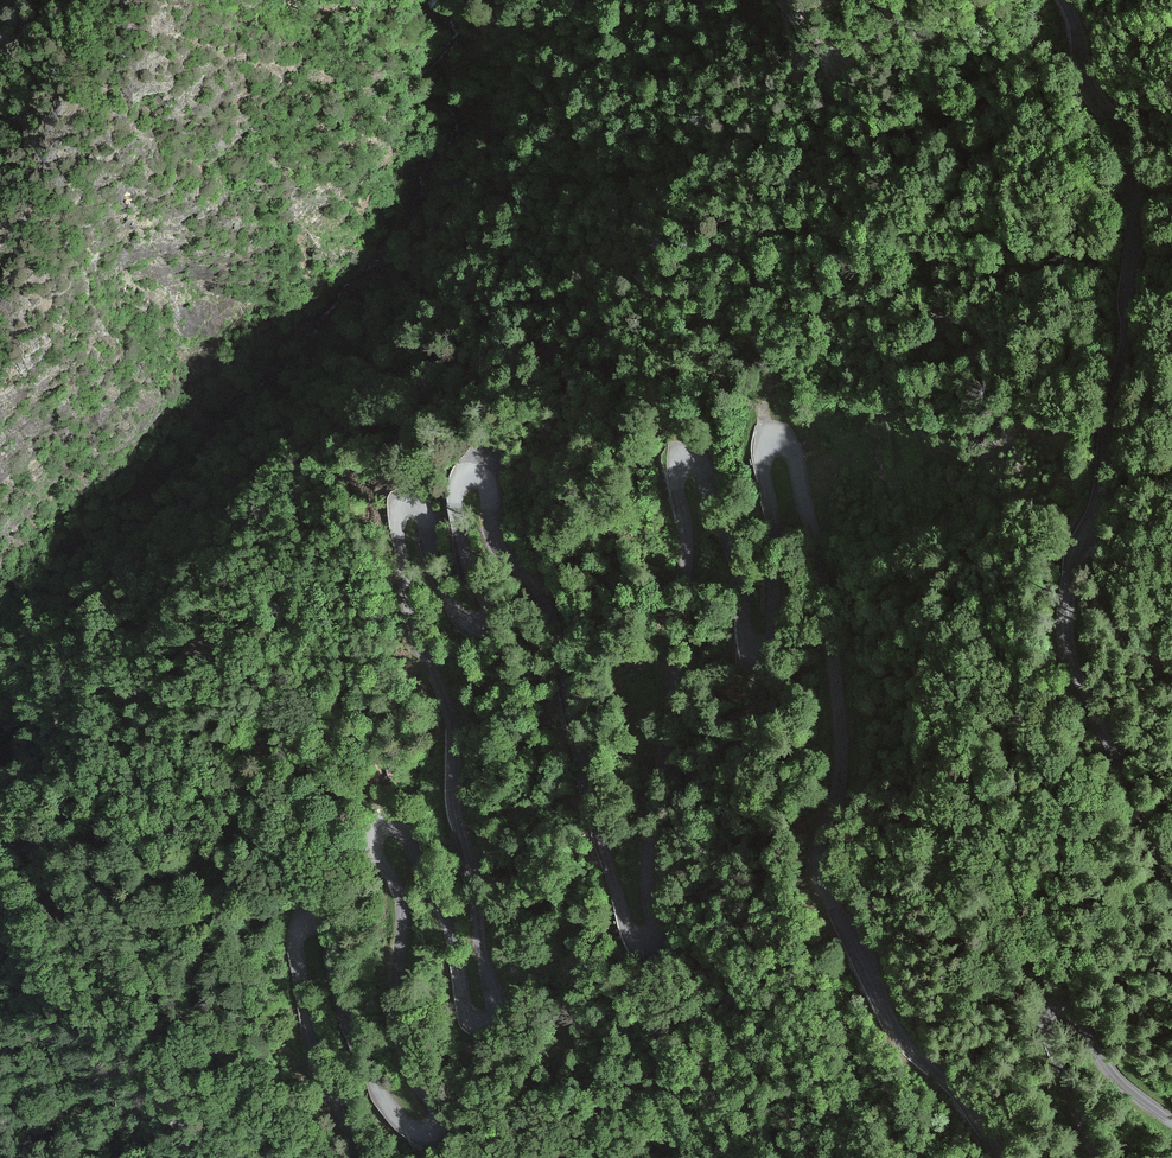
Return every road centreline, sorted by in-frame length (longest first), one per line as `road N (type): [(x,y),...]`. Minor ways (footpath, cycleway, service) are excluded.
road 1 (tertiary): [(565,689),(547,613),(495,547),(481,485),(466,485),(458,507),(464,557),(489,604),(483,618),(470,620),(451,607),(432,569),(421,517),(406,513),(406,580),(454,720),(458,819),(497,1004),(487,1022),(469,1017),(449,934),(422,873),(400,832),(381,832),(377,851),(403,900),(402,1035),(412,1073),(438,1107),(432,1130),(402,1125),(381,1095),(340,1003),(323,928),(302,928),(298,943),(318,1057),(367,1157)]
road 2 (tertiary): [(565,689),(625,925),(633,939),(648,942),(654,924),(647,856),(687,565),(676,466),(689,459),(702,474),(738,566),(746,644),(760,651),(772,625),(772,527),(762,453),(768,441),(786,441),(820,559),(837,700),(841,774),(819,875),(894,1031),(953,1089),(1003,1157)]
road 3 (tertiary): [(1171,880),(1068,646),(1071,572),(1099,503),(1108,414),(1128,342),(1134,239),(1121,144),(1087,82),(1066,0)]
road 4 (tertiary): [(1098,1157),(1049,1036),(1052,1006),(1072,1012),(1109,1070),(1171,1121)]
road 5 (track): [(1171,670),(1108,619),(1094,550),(1081,545)]

